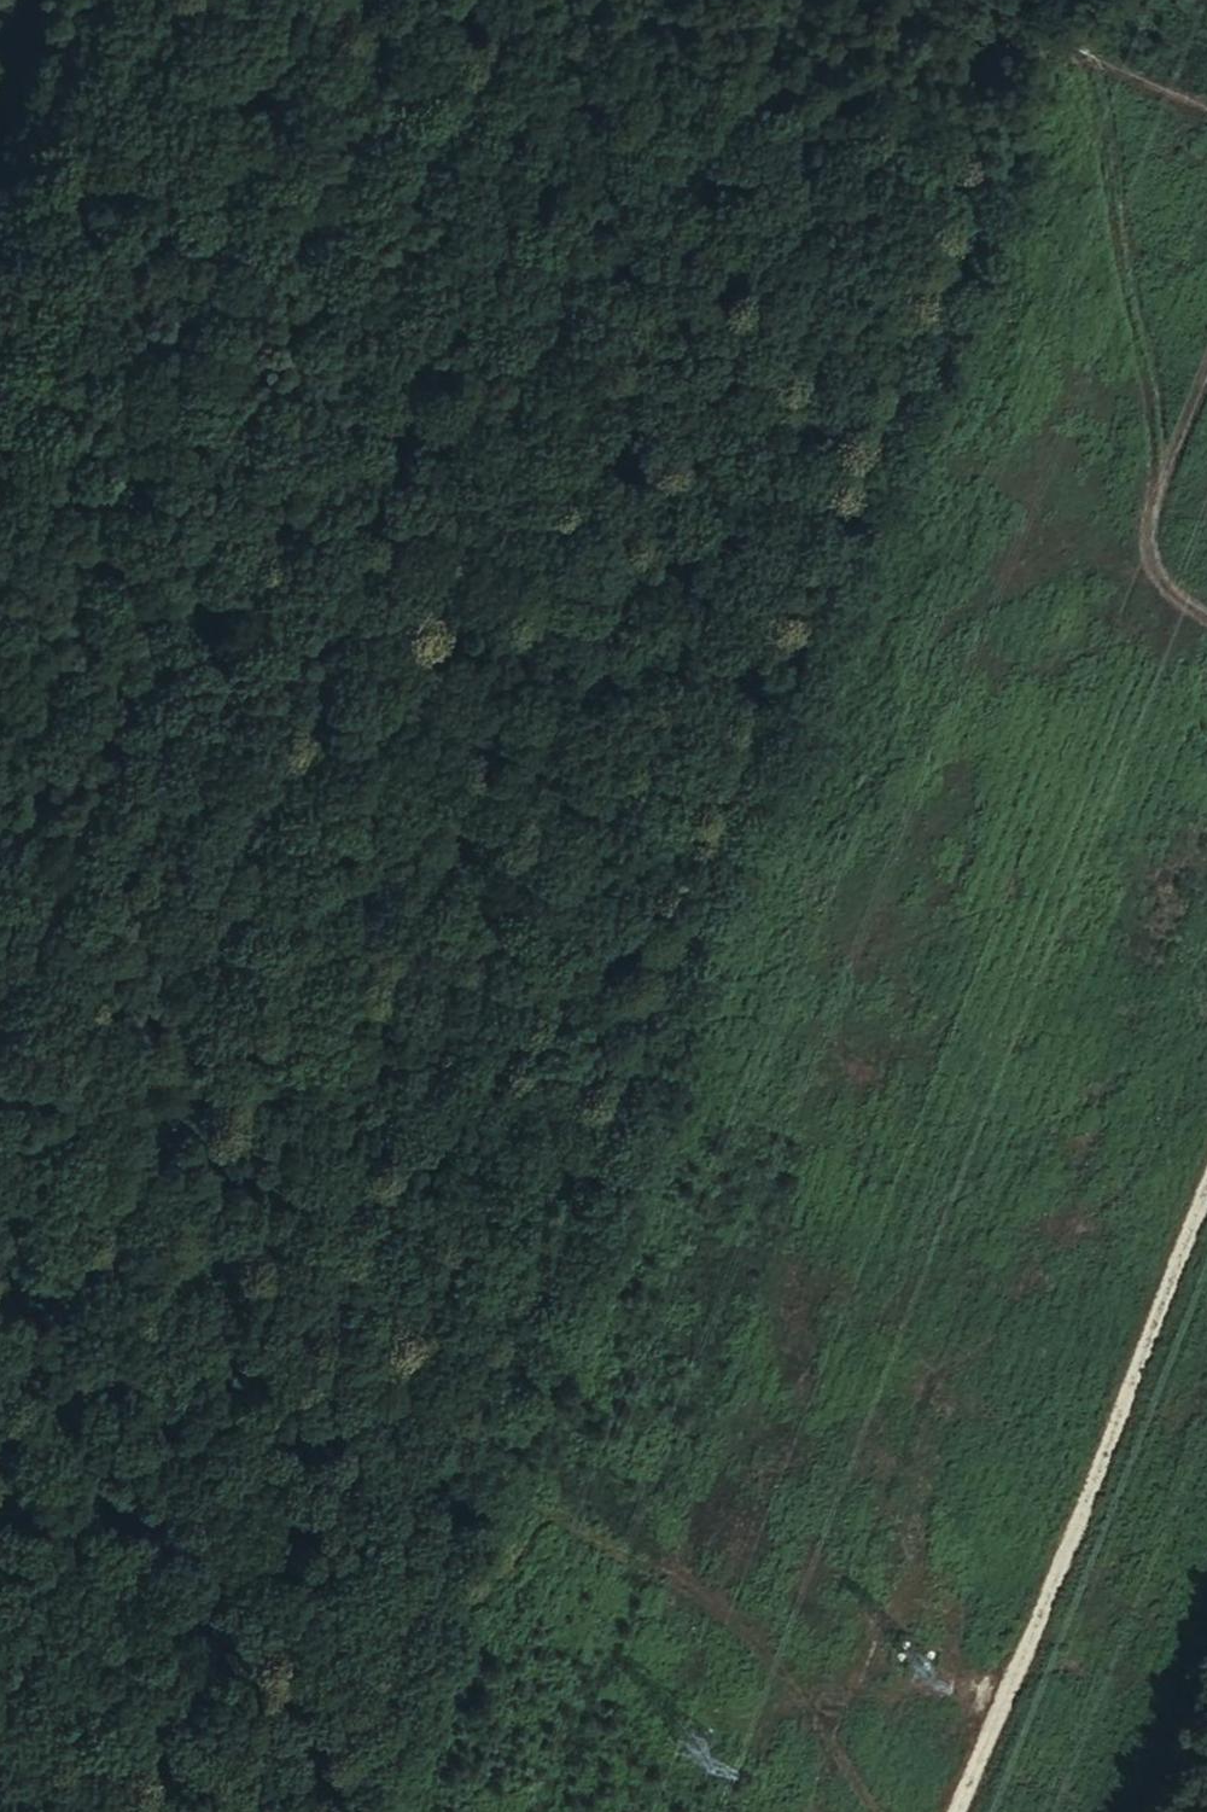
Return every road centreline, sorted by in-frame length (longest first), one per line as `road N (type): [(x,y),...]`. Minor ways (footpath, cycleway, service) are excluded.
road 1 (track): [(960,1811),(1206,1201)]
road 2 (track): [(1206,112),(1100,60),(904,0)]
road 3 (track): [(1206,606),(1175,584),(1157,558),(1150,519),(1206,370)]
road 4 (track): [(40,0),(0,139)]

